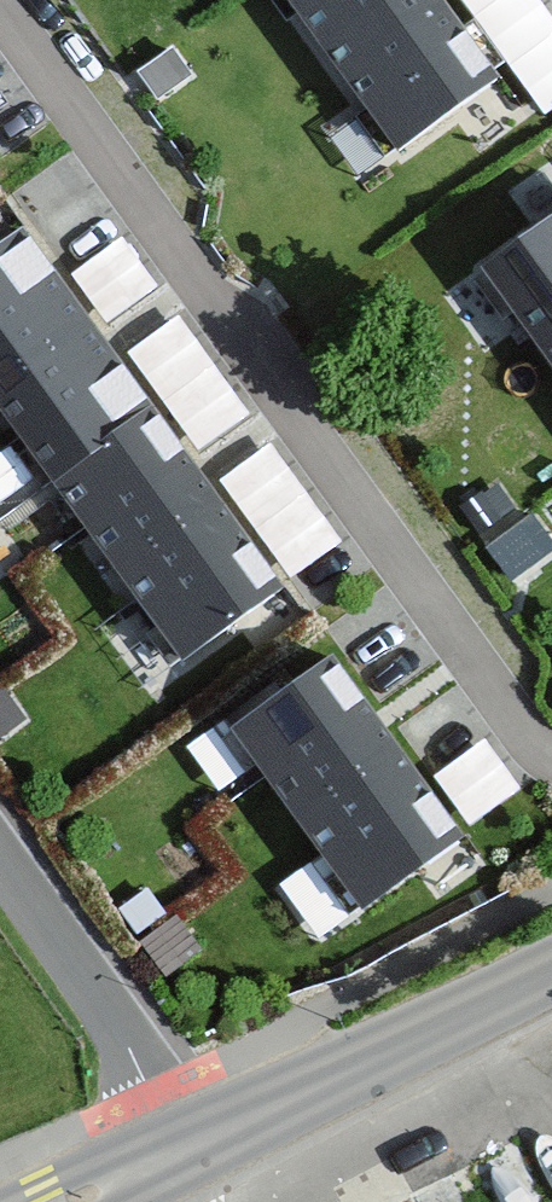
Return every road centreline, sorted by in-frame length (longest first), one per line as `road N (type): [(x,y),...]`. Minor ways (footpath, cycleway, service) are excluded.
road 1 (secondary): [(551,970),(179,1155)]
road 2 (residential): [(179,1155),(141,1080),(0,882)]

